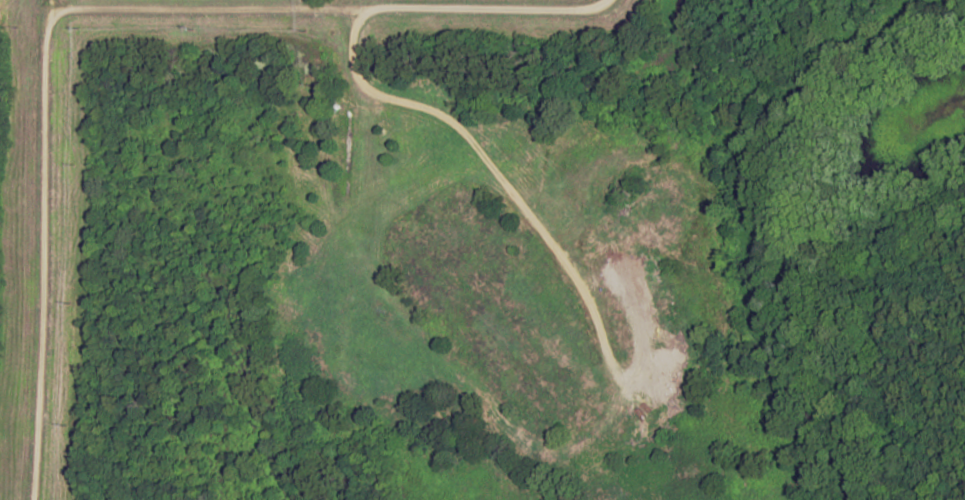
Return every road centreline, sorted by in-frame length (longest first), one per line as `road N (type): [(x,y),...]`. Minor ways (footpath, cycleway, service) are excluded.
road 1 (residential): [(30,499),(46,49),(58,18),(588,10),(611,0)]
road 2 (residential): [(356,9),(357,84),(465,126),(588,303),(615,408)]

